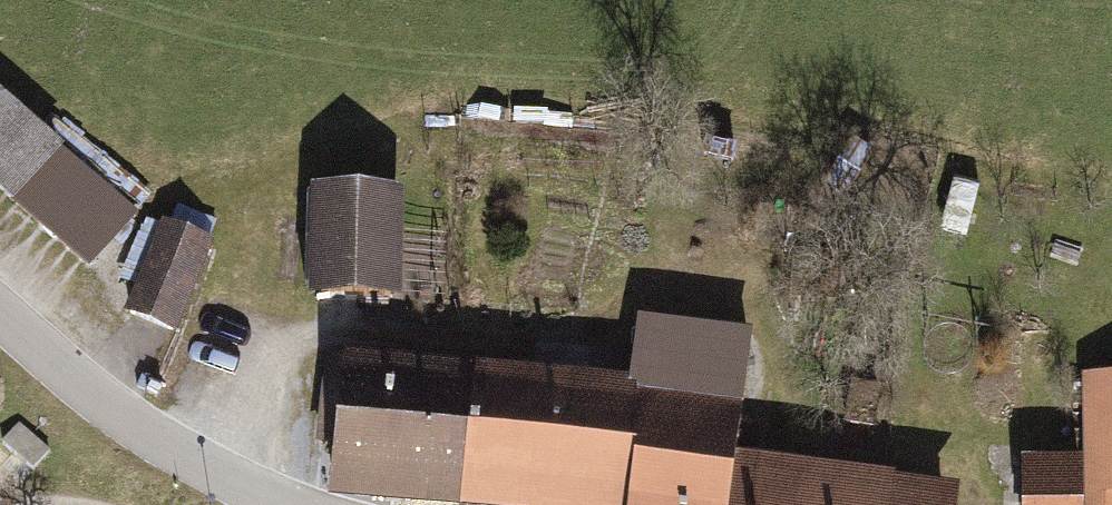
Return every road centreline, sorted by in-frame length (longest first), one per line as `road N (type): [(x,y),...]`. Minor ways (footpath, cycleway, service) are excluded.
road 1 (residential): [(0,313),(124,418),(291,504)]

